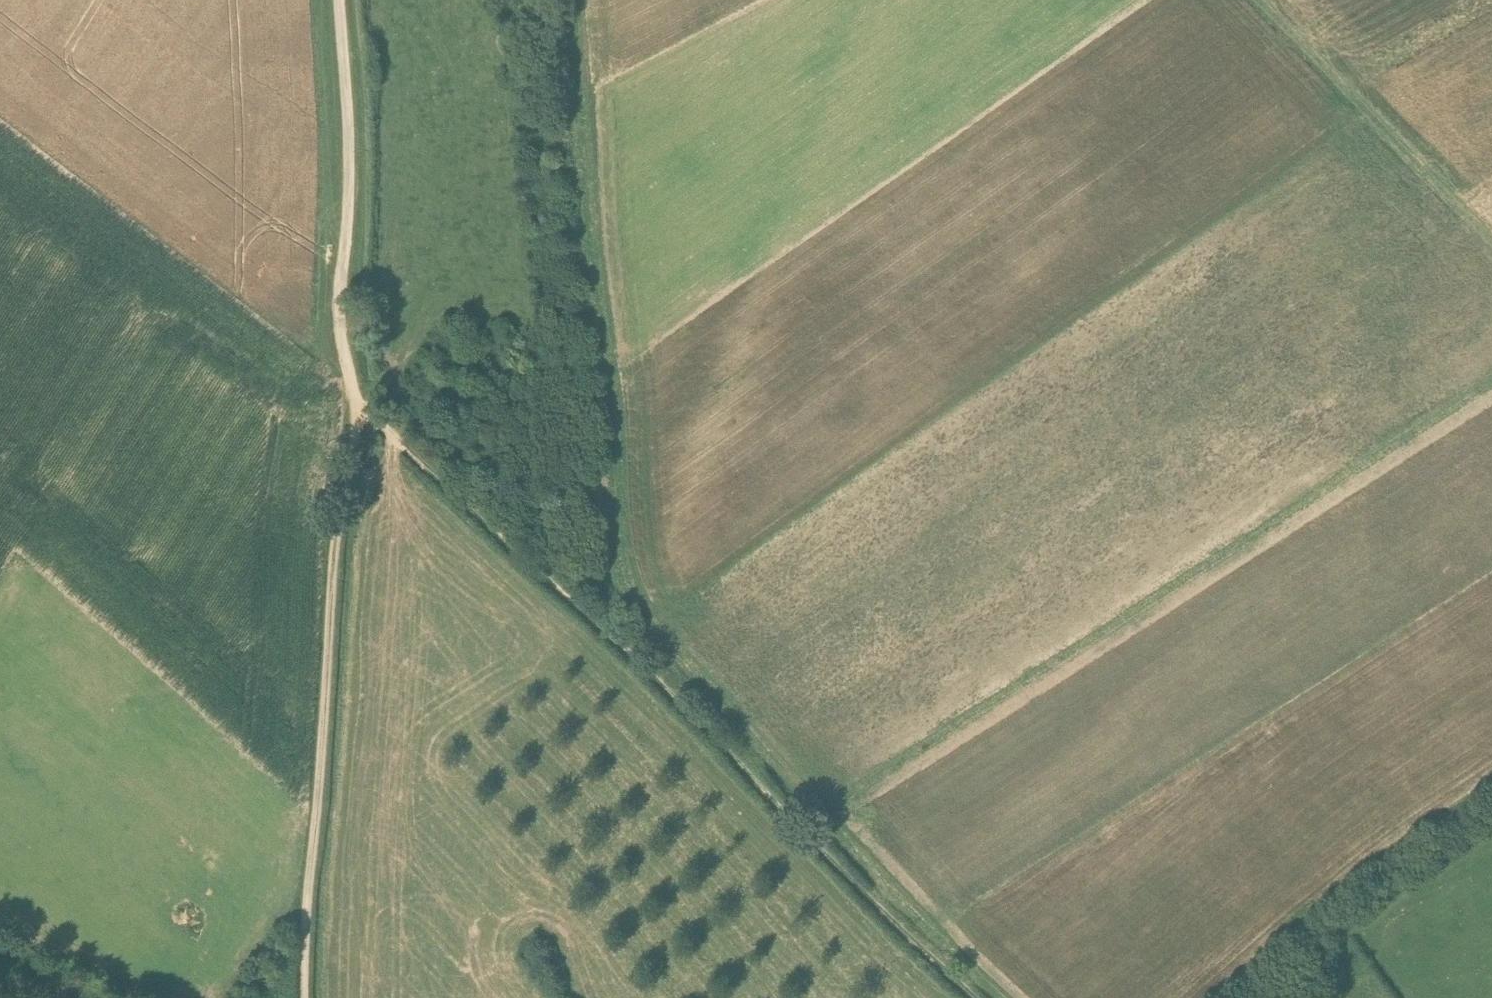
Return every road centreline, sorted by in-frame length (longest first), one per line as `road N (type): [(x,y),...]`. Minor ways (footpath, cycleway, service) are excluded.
road 1 (track): [(975,997),(629,654),(360,408)]
road 2 (track): [(360,408),(335,543),(303,997)]
road 3 (track): [(340,0),(348,150),(343,326),(360,408)]

